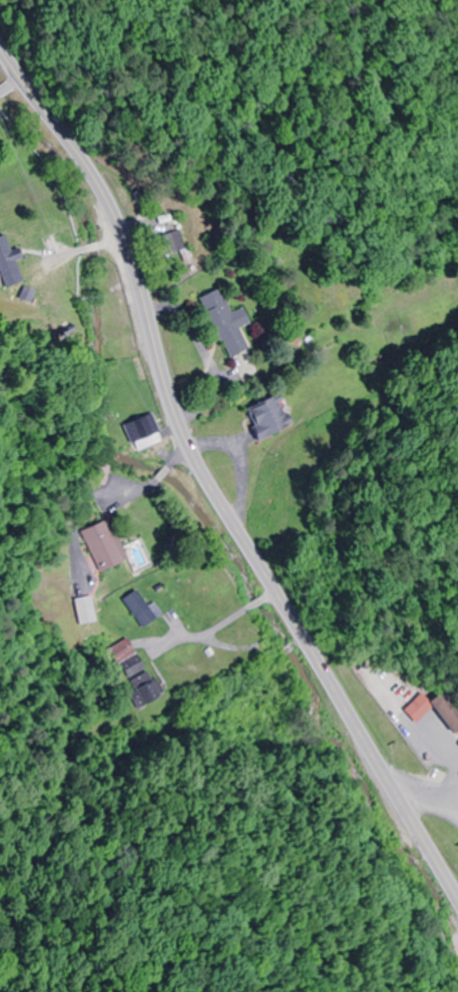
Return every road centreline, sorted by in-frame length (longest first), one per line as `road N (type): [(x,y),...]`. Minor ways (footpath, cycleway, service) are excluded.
road 1 (primary): [(457,905),(197,465),(169,403),(107,203),(0,49)]

